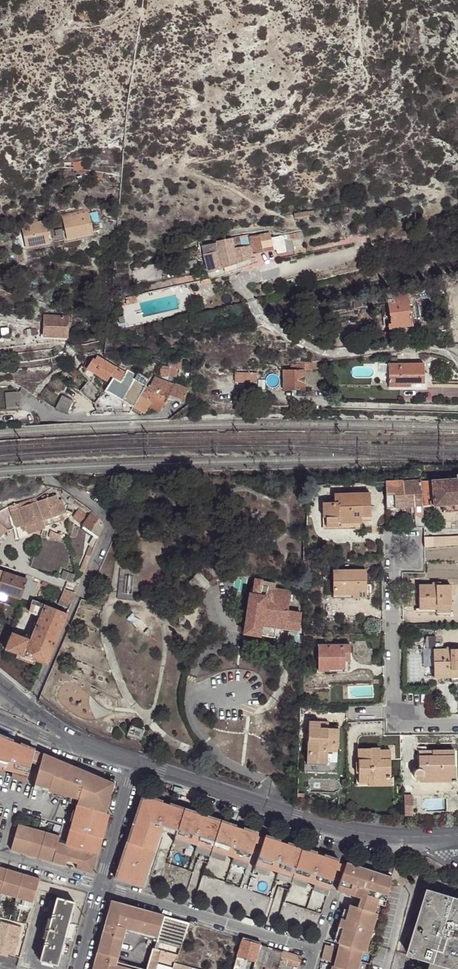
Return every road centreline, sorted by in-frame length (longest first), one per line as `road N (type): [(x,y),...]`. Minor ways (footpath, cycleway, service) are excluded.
road 1 (residential): [(30,712),(108,519),(47,478),(41,419)]
road 2 (residential): [(457,836),(331,826),(137,764)]
road 3 (residential): [(104,887),(313,950),(308,968)]
road 4 (residential): [(41,419),(159,416),(172,404)]
road 5 (residential): [(137,764),(104,887)]

